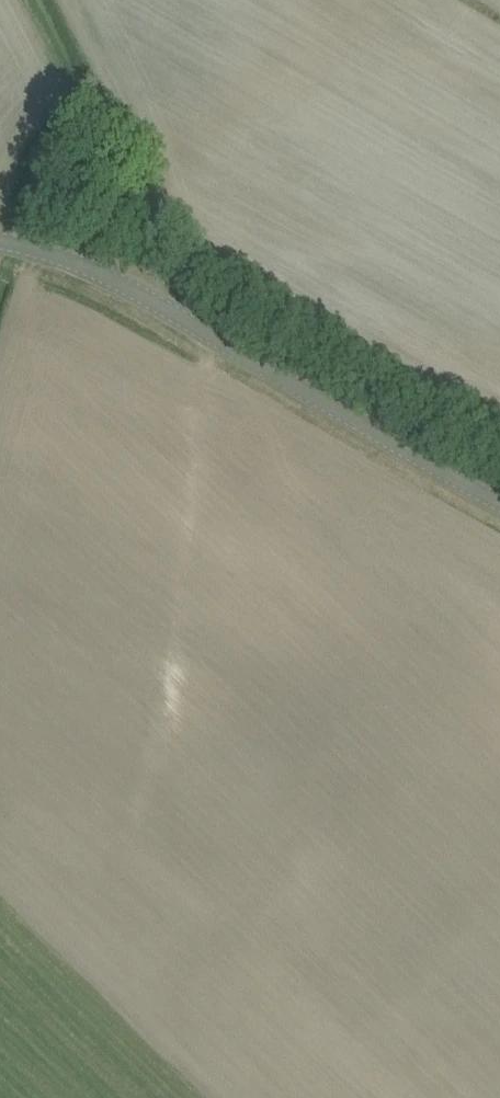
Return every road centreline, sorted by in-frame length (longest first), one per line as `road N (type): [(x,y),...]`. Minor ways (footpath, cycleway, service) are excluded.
road 1 (tertiary): [(0,250),(134,298),(499,514)]

